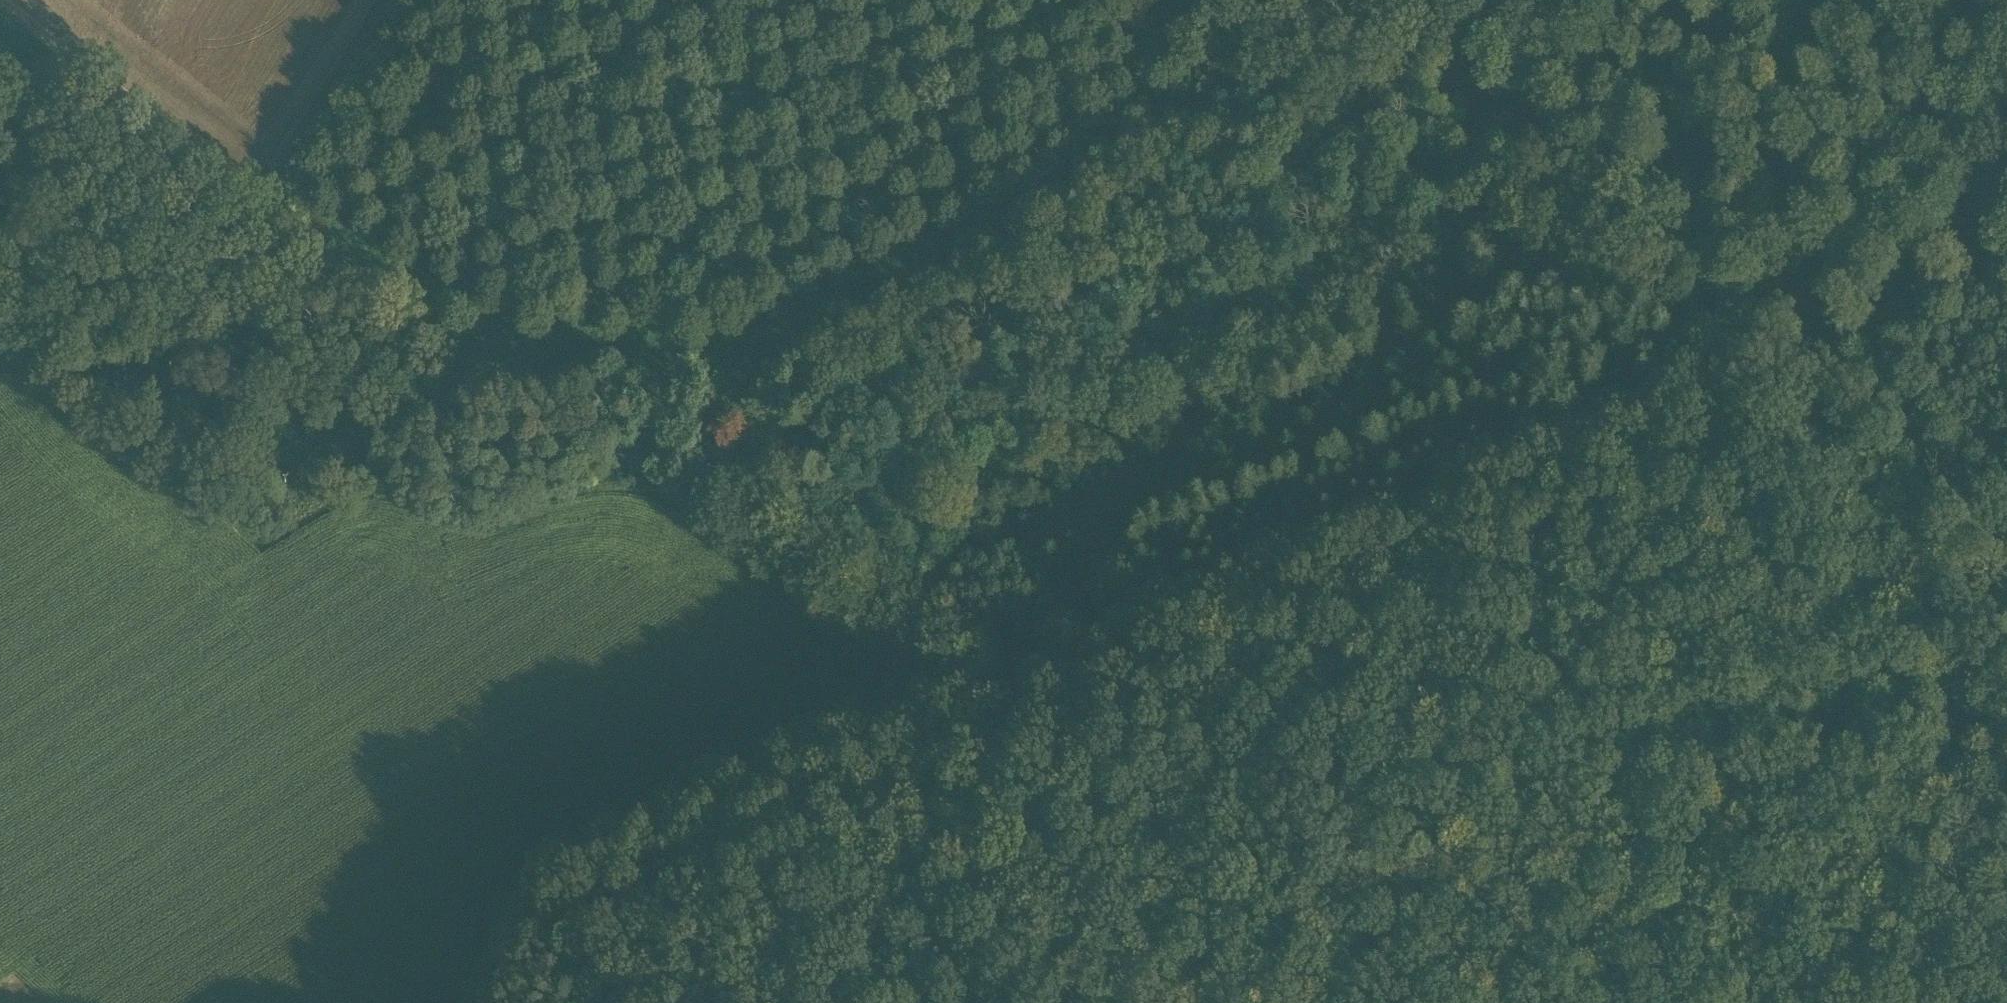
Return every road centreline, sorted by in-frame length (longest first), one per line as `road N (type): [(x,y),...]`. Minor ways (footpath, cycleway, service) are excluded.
road 1 (track): [(2006,519),(1786,383),(1100,0)]
road 2 (track): [(1641,0),(1341,133)]
road 3 (track): [(1786,383),(1840,343),(2006,260)]
road 4 (track): [(0,183),(21,170),(81,70)]

